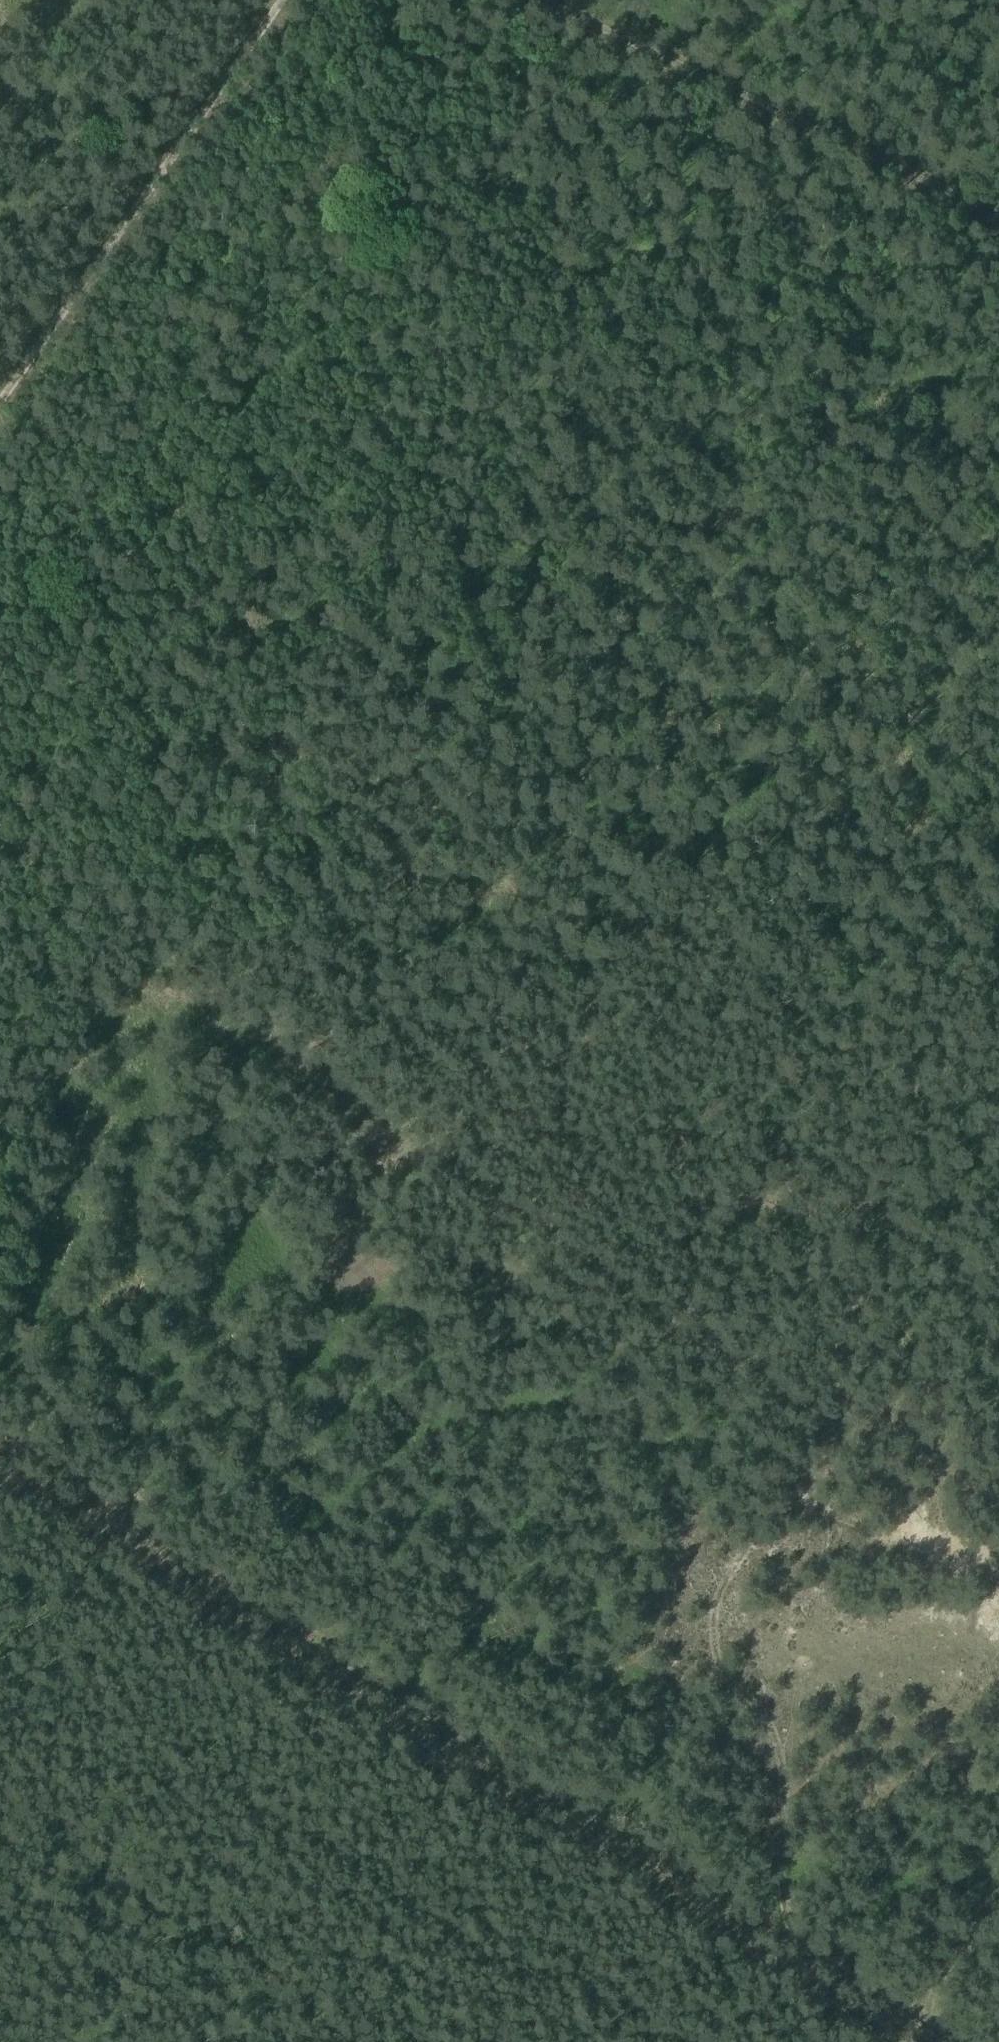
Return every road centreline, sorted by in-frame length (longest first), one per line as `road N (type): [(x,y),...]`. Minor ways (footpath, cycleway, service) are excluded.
road 1 (track): [(945,2041),(827,1966),(784,1915),(789,1798),(782,1759),(762,1719),(716,1667),(711,1593),(760,1519),(826,1512),(873,1532)]
road 2 (track): [(532,0),(998,230)]
road 3 (track): [(0,406),(284,0)]

